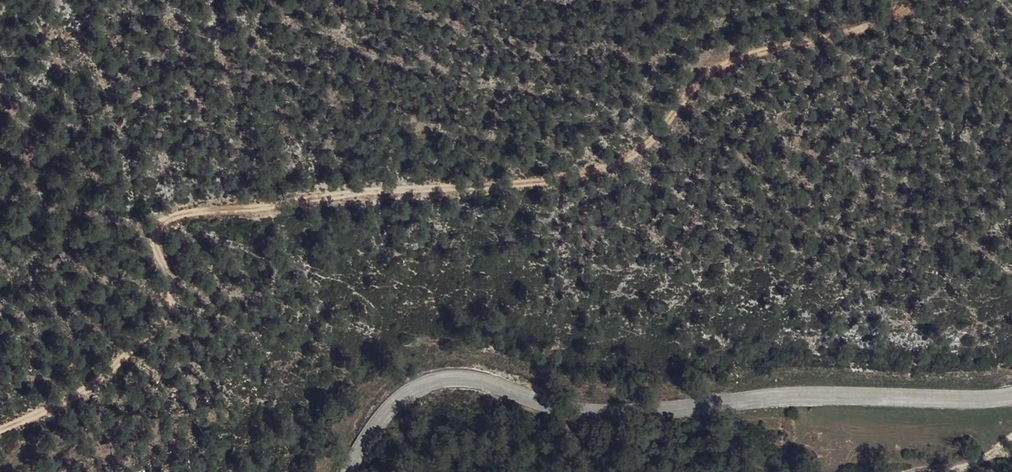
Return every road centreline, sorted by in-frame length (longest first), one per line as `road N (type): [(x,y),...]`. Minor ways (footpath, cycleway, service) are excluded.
road 1 (track): [(900,0),(880,15),(751,55),(678,96),(616,167),(539,182),(380,185),(172,215),(162,241),(170,297),(157,331),(99,388),(0,430)]
road 2 (unclassified): [(344,471),(410,386),(470,371),(548,403),(993,404),(1011,391)]

